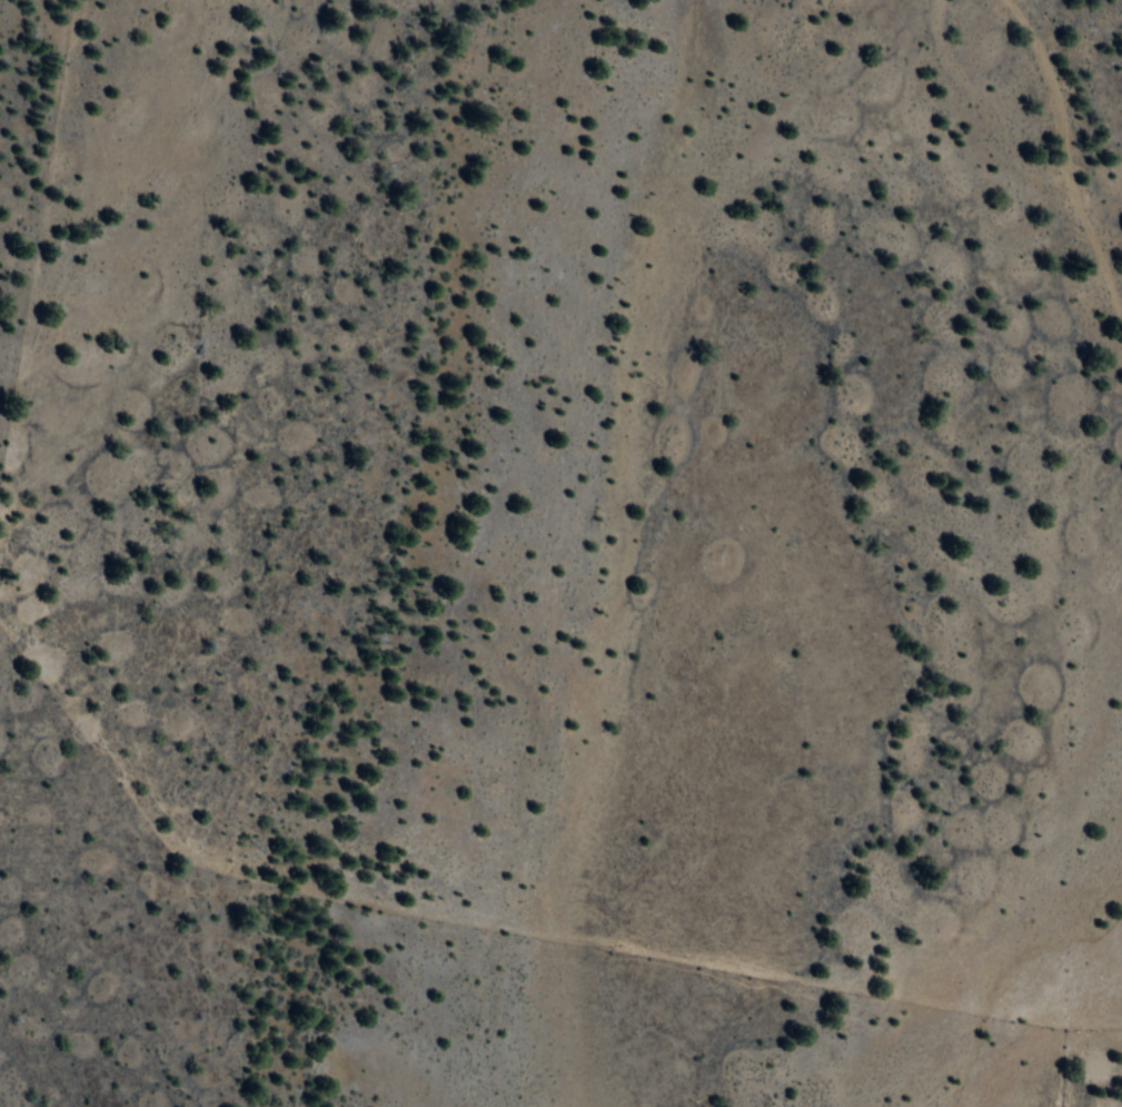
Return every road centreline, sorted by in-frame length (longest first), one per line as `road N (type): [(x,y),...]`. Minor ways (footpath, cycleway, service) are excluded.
road 1 (track): [(1010,0),(1063,98),(1076,204),(1121,305)]

